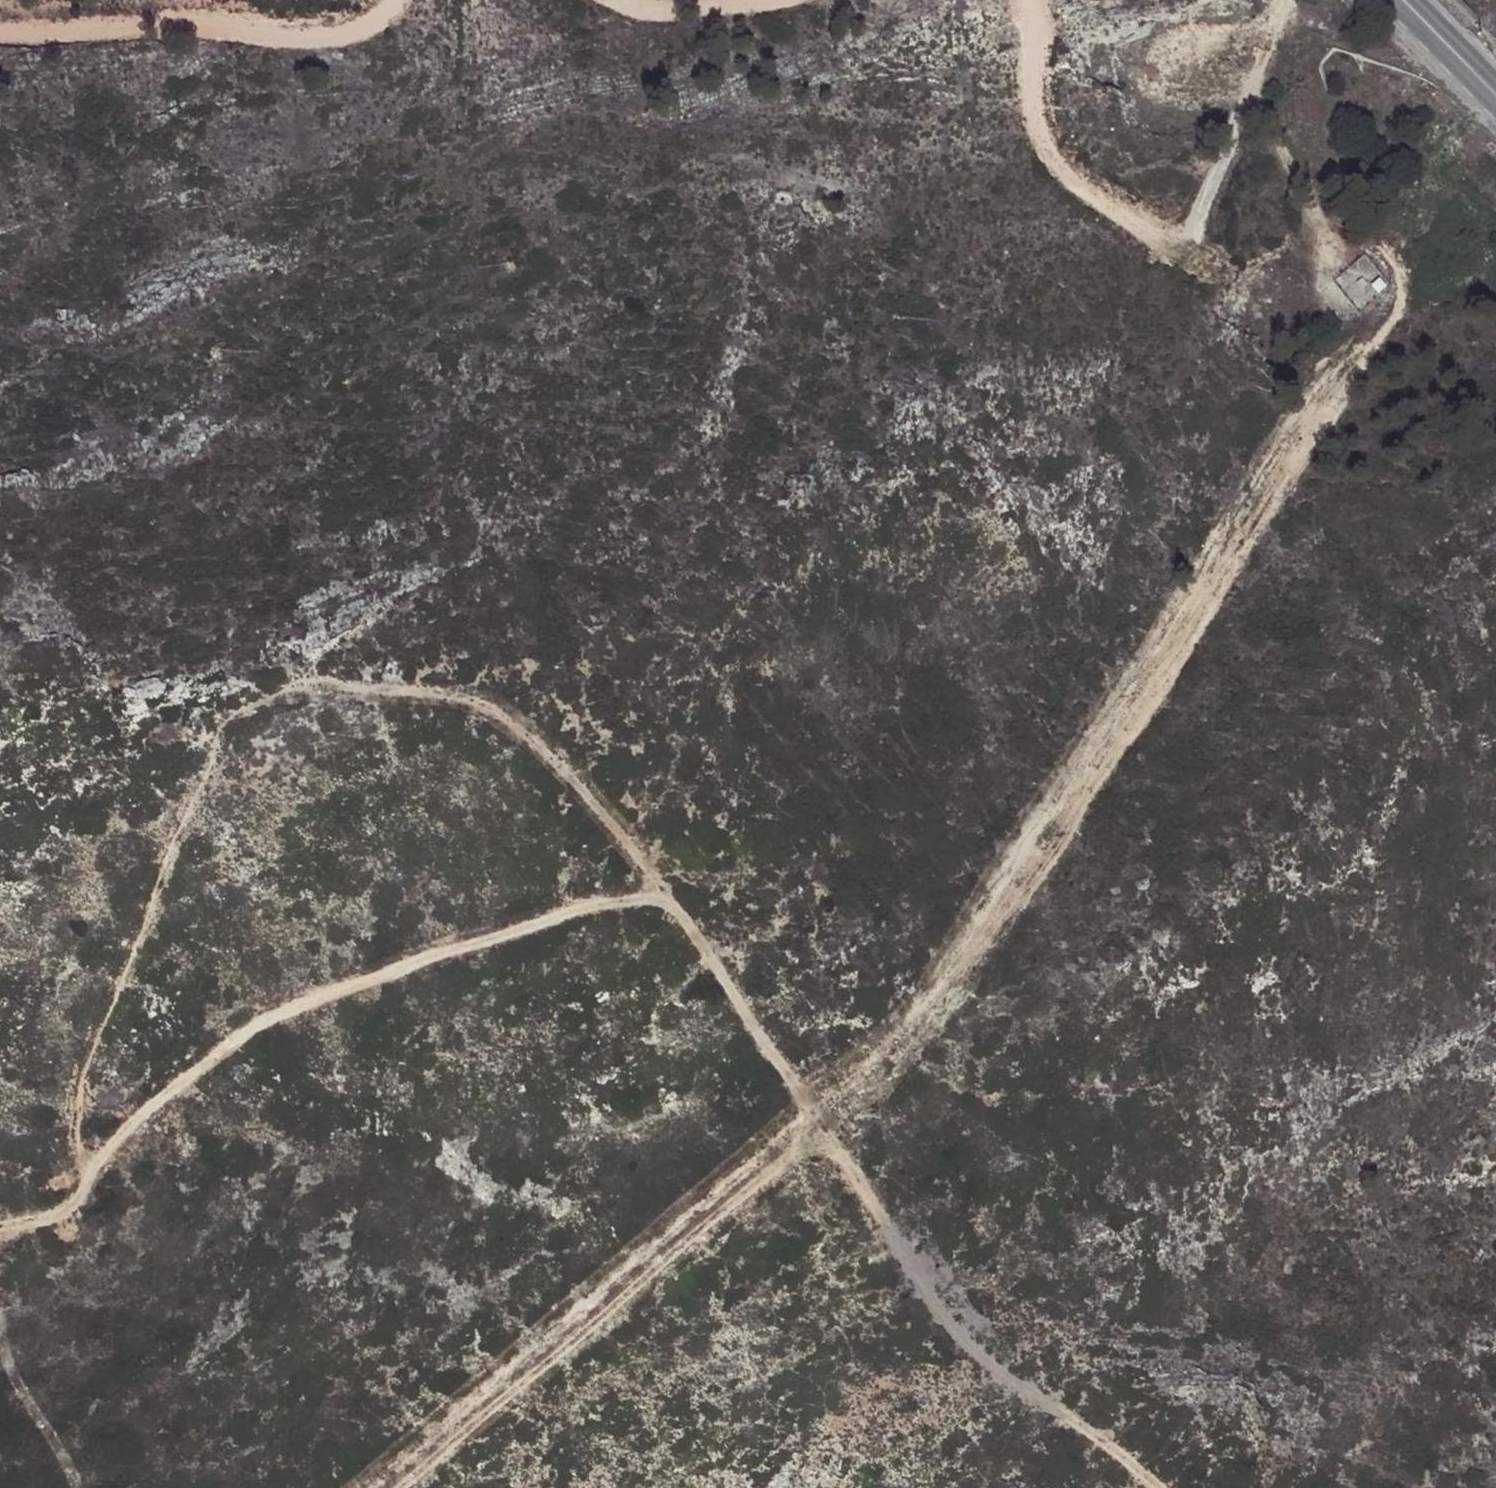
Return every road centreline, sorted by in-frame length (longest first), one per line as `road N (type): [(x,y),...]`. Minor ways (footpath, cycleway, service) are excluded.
road 1 (track): [(0,1236),(71,1218),(151,1104),(259,1025),(424,958),(605,904),(649,901),(683,915),(885,1223)]
road 2 (track): [(1279,0),(1192,232),(1156,235),(1045,150),(1030,104),(1026,0)]
road 3 (track): [(400,0),(362,34),(317,42),(184,27),(0,35)]
road 4 (track): [(772,0),(658,13),(618,0)]
road 5 (secondary): [(1407,0),(1495,92)]

